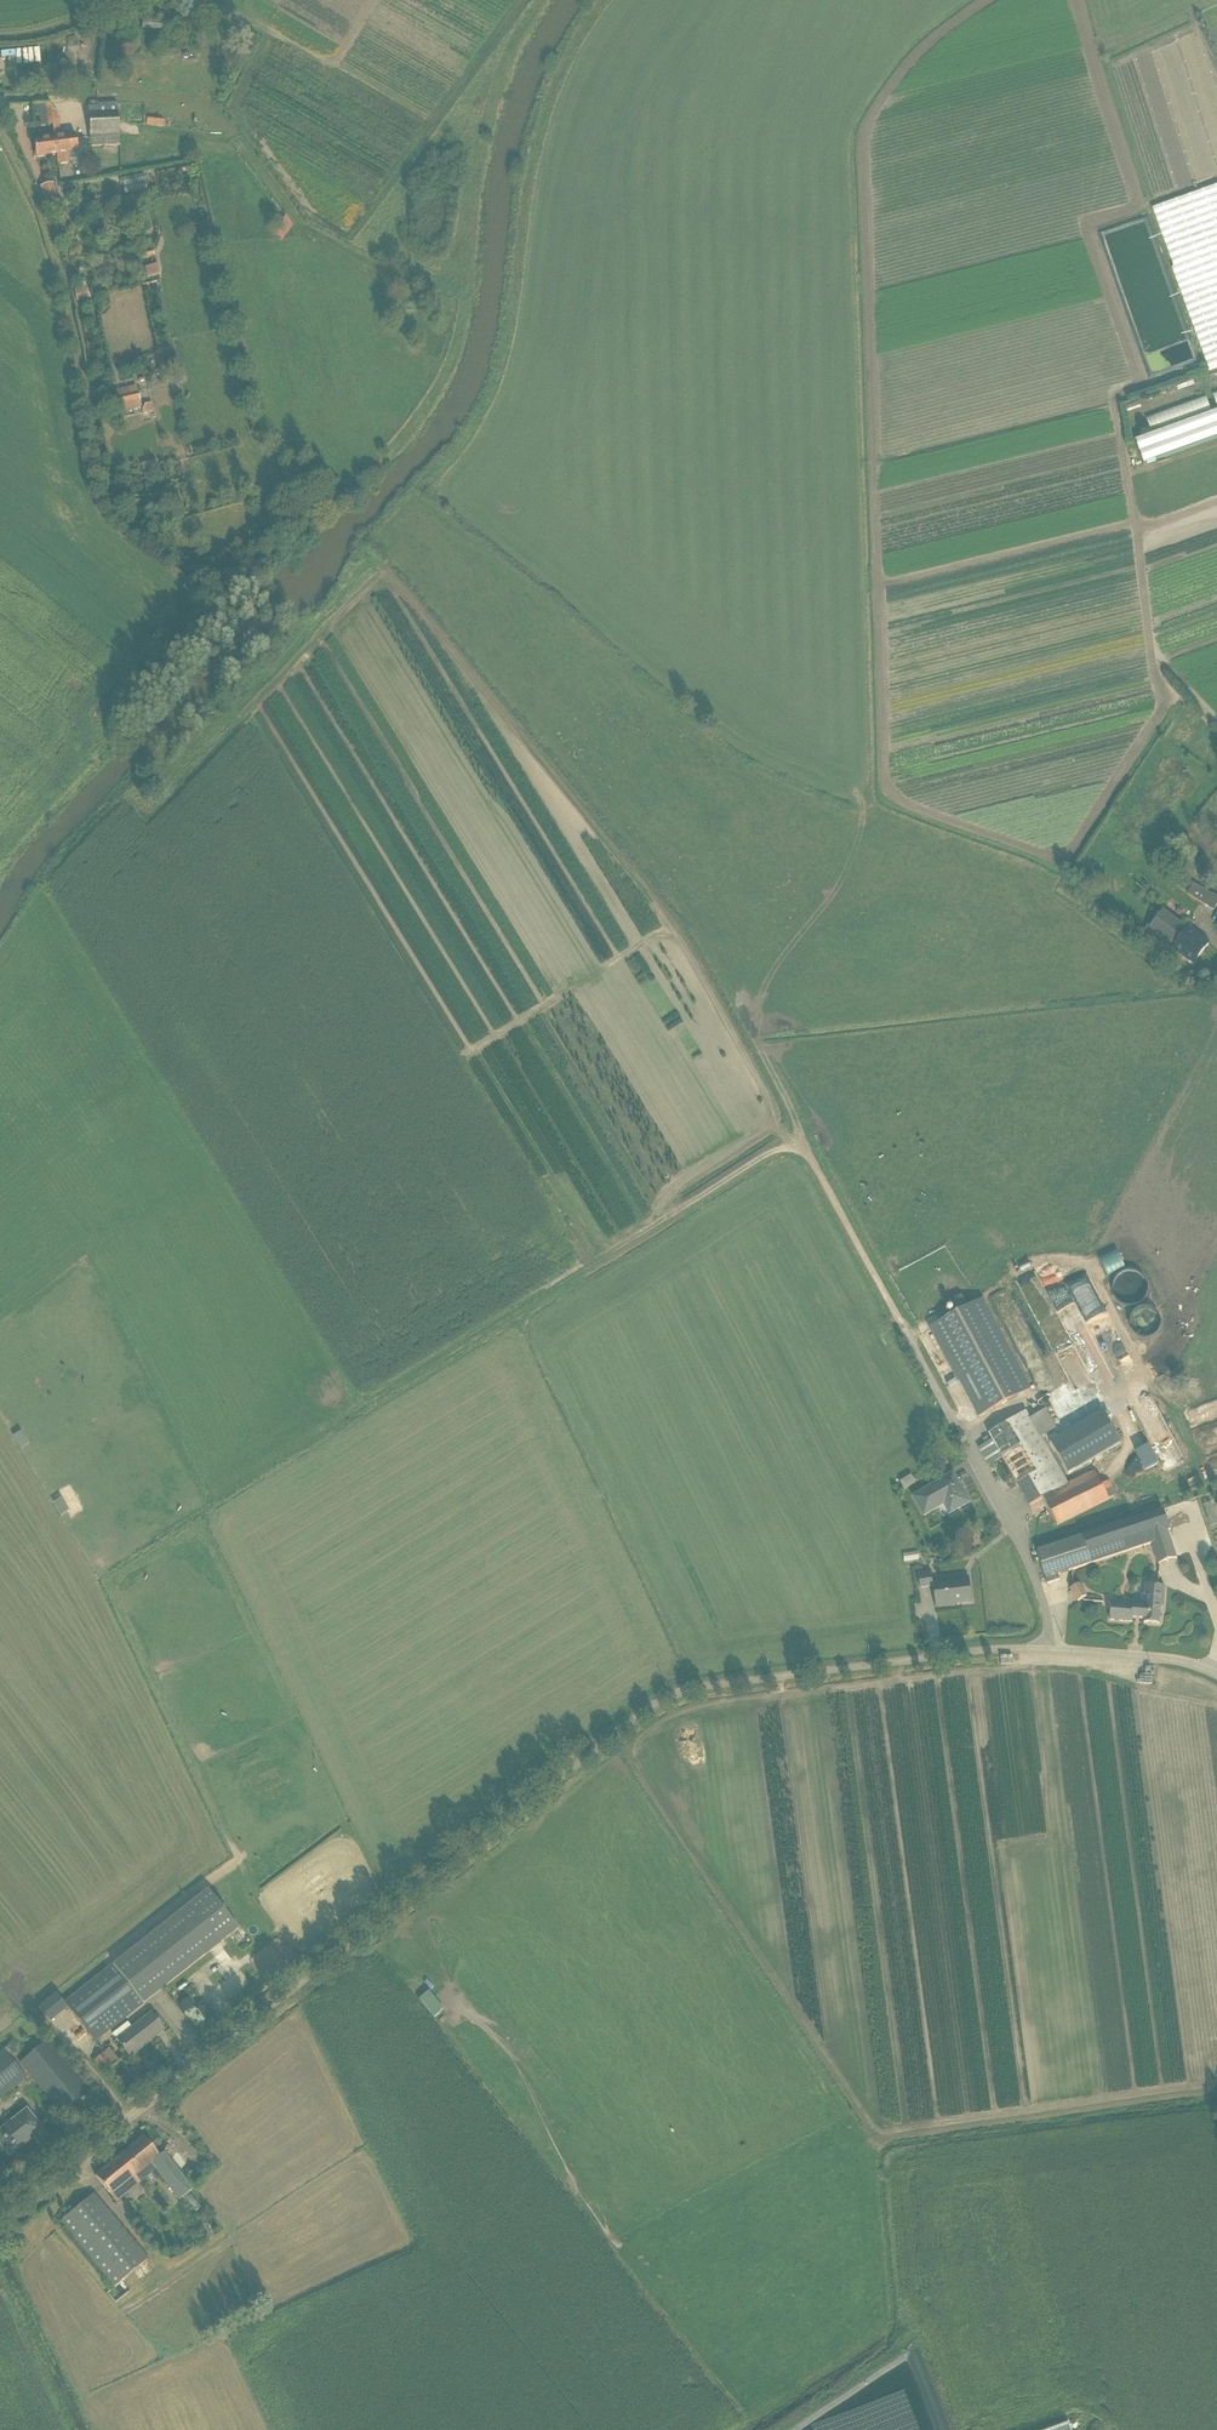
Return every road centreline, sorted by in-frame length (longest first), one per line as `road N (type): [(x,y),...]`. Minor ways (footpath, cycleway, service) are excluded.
road 1 (unclassified): [(1048,1649),(666,1687),(0,2222)]
road 2 (track): [(904,1329),(819,1170),(794,1149),(778,1148),(554,1288)]
road 3 (track): [(794,1149),(686,943),(670,935),(474,1052)]
road 4 (unclassified): [(1048,1649),(1026,1553),(904,1329)]
road 5 (unclassified): [(1216,1674),(1128,1654),(1048,1649)]

